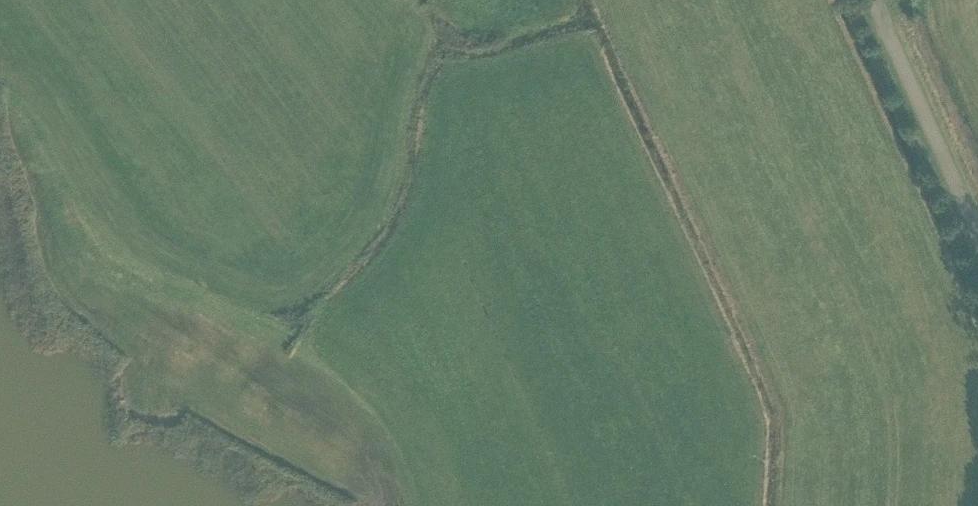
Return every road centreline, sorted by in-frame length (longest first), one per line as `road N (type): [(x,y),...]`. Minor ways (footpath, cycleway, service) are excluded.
road 1 (unclassified): [(977,234),(874,0)]

